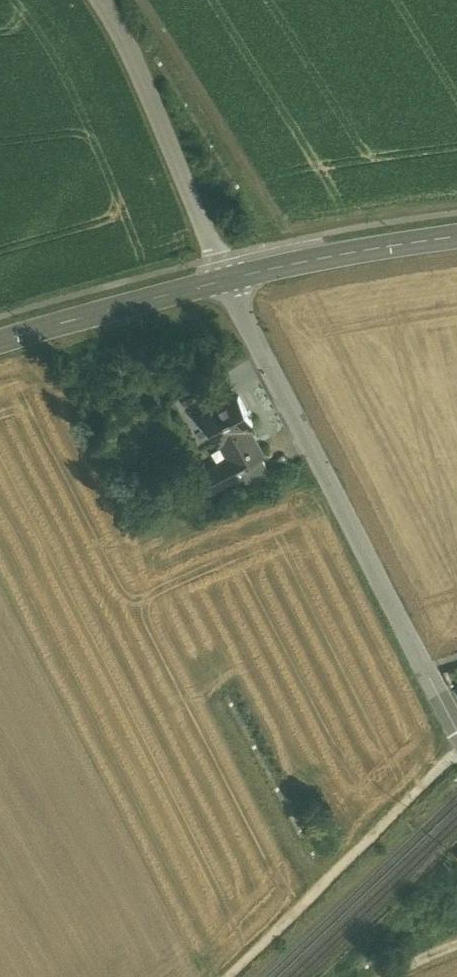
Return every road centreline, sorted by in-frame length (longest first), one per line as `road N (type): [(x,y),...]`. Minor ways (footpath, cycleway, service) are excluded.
road 1 (unclassified): [(229,277),(456,728)]
road 2 (track): [(219,976),(456,742)]
road 3 (unclassified): [(103,0),(229,277)]
road 4 (secondary): [(0,341),(229,277)]
road 5 (secondary): [(229,277),(456,234)]

